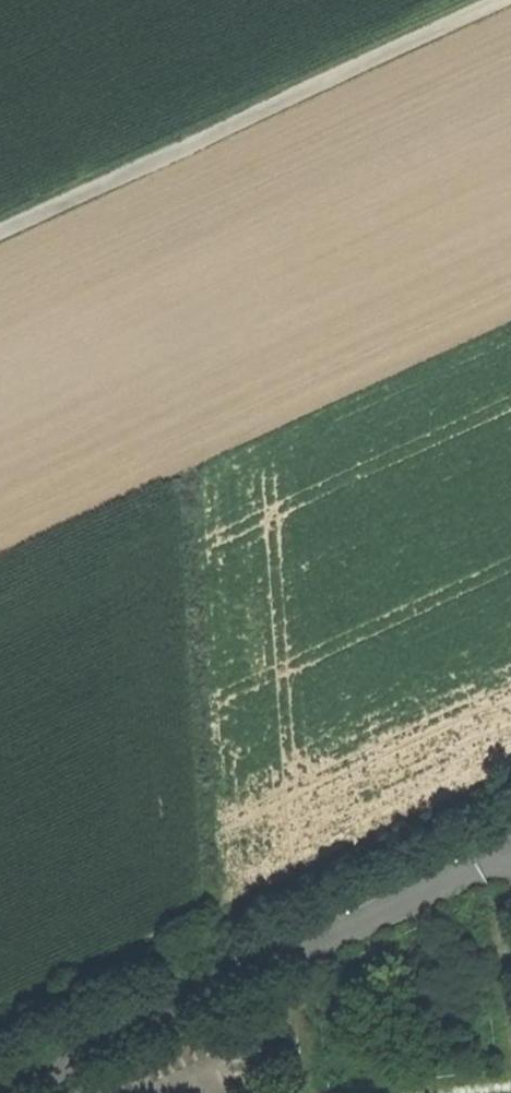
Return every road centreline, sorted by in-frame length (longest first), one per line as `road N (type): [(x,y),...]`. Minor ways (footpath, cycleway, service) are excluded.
road 1 (track): [(0,226),(494,0)]

